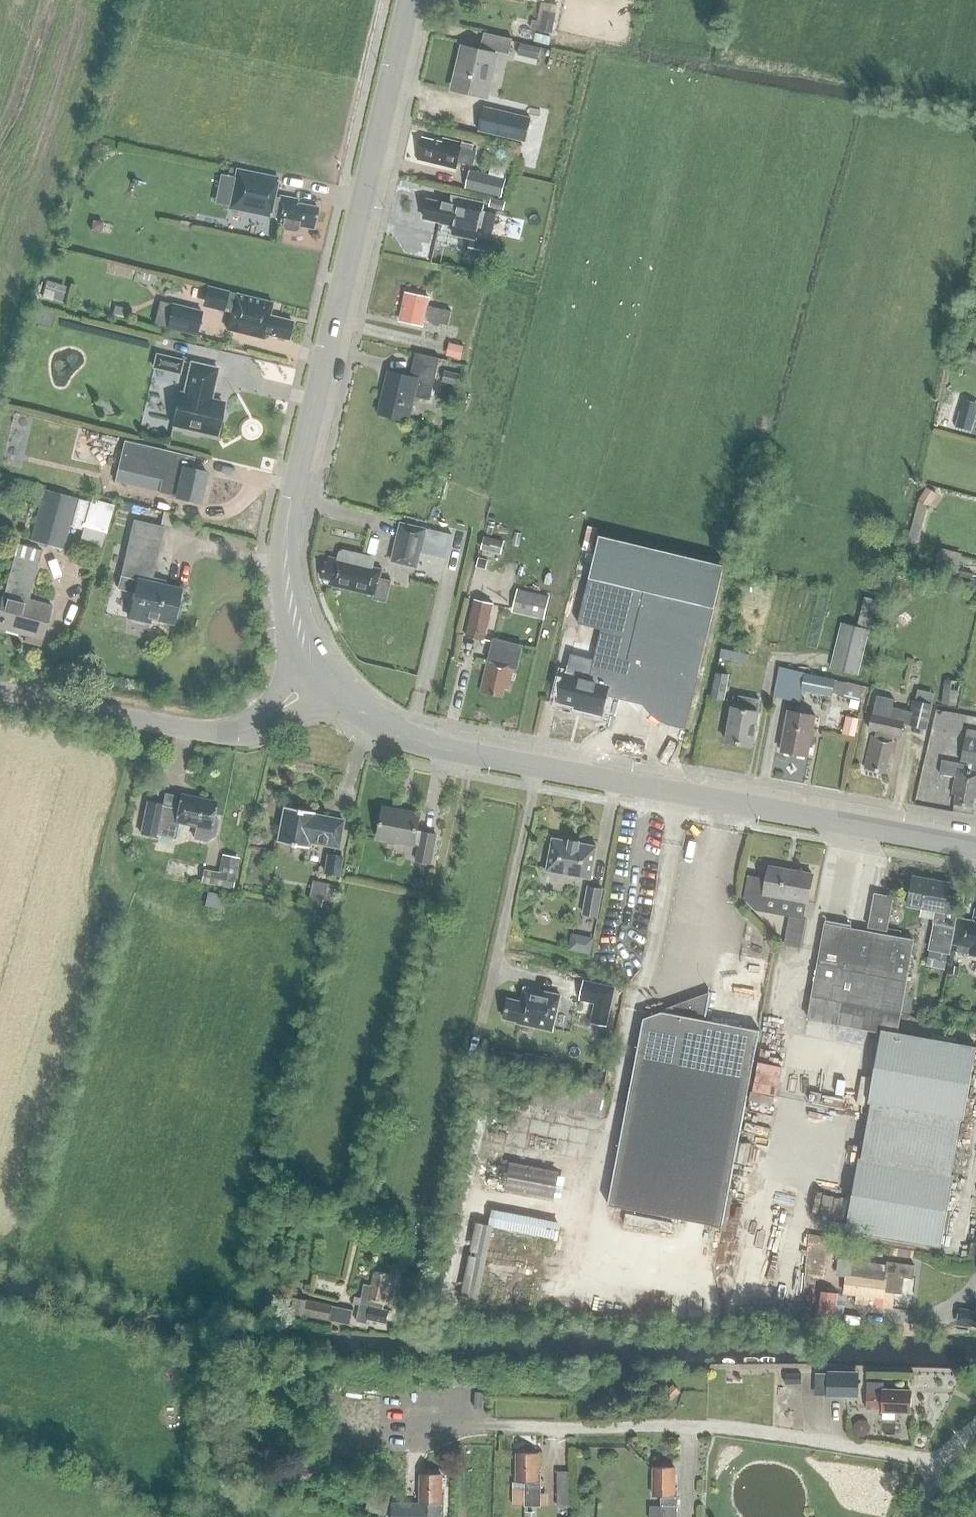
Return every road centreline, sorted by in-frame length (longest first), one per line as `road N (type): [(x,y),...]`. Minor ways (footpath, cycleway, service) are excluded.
road 1 (tertiary): [(323,672),(295,627),(287,524),(408,0)]
road 2 (tertiary): [(975,848),(476,755)]
road 3 (unclassified): [(940,1459),(713,1426),(496,1429)]
road 4 (unclassified): [(381,1190),(476,755)]
road 5 (tertiary): [(323,672),(250,728),(225,733),(0,690)]
road 6 (tertiary): [(476,755),(410,739),(364,714),(323,672)]

